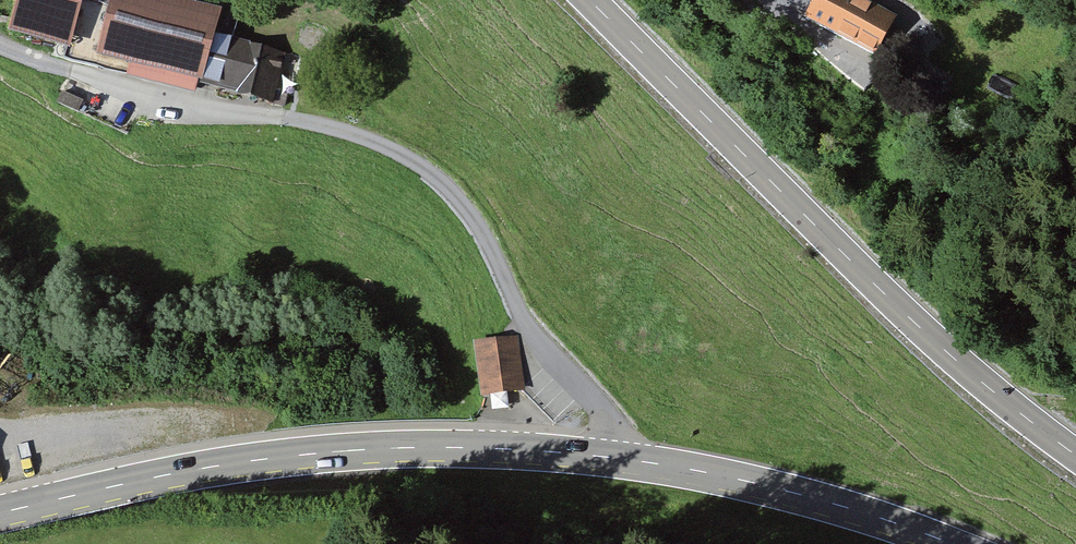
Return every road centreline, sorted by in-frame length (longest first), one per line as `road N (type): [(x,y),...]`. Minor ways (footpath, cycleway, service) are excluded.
road 1 (secondary): [(0,514),(229,463),(453,448),(616,458),(719,475),(953,543)]
road 2 (track): [(0,41),(144,96),(348,133),(454,192),(486,235),(528,331),(617,433),(616,458)]
road 3 (tertiary): [(1075,453),(952,356),(593,0)]

